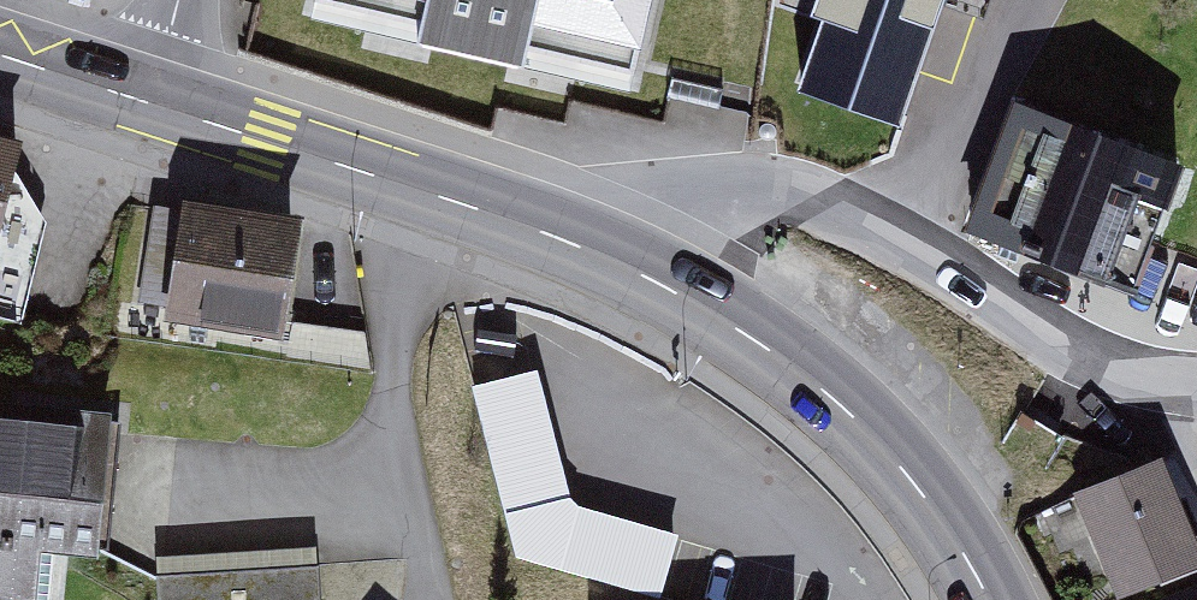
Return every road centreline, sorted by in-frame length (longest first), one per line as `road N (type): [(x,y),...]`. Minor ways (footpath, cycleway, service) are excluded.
road 1 (secondary): [(146,101),(521,225),(639,274)]
road 2 (secondary): [(639,274),(745,331),(833,399),(912,485),(988,599)]
road 3 (residential): [(639,274),(665,218),(701,196),(749,190),(800,193),(894,242)]
road 4 (residential): [(894,242),(983,50),(1050,0)]
road 5 (residential): [(894,242),(1128,366)]
road 6 (secondary): [(0,54),(146,101)]
road 7 (residential): [(1128,366),(1196,475)]

